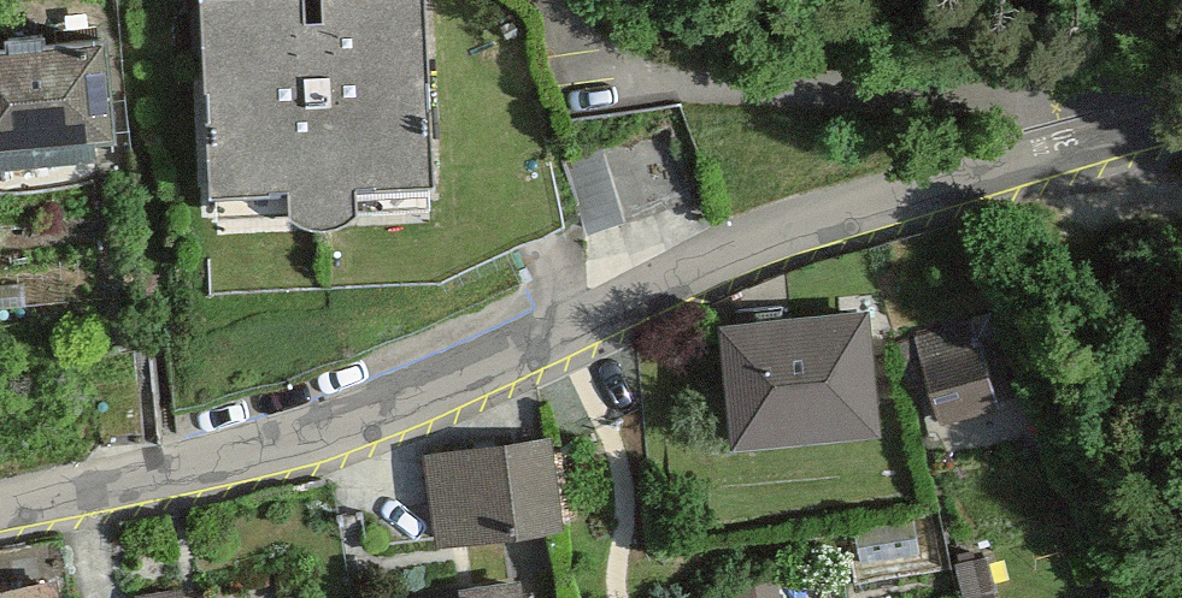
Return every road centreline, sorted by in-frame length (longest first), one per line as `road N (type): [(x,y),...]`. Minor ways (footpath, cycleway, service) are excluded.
road 1 (residential): [(0,512),(350,430),(852,208)]
road 2 (unclassified): [(852,208),(1033,173),(1181,126)]
road 3 (track): [(1033,173),(1181,169)]

